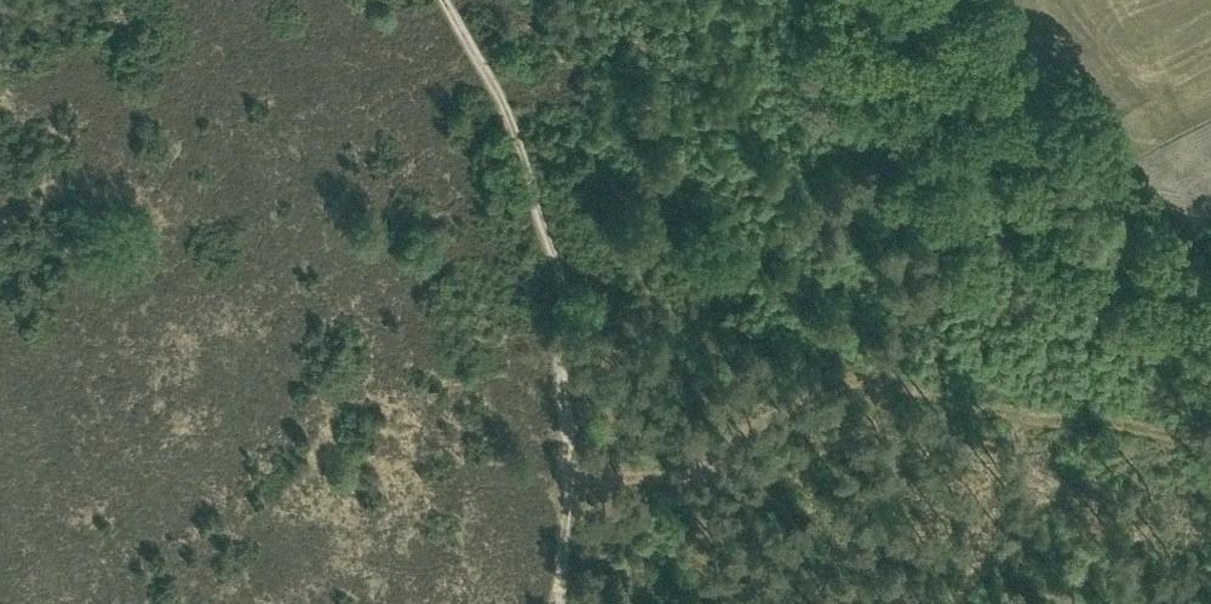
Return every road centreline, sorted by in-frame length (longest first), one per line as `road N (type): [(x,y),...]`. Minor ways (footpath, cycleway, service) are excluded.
road 1 (track): [(543,603),(564,300),(510,130),(445,0)]

